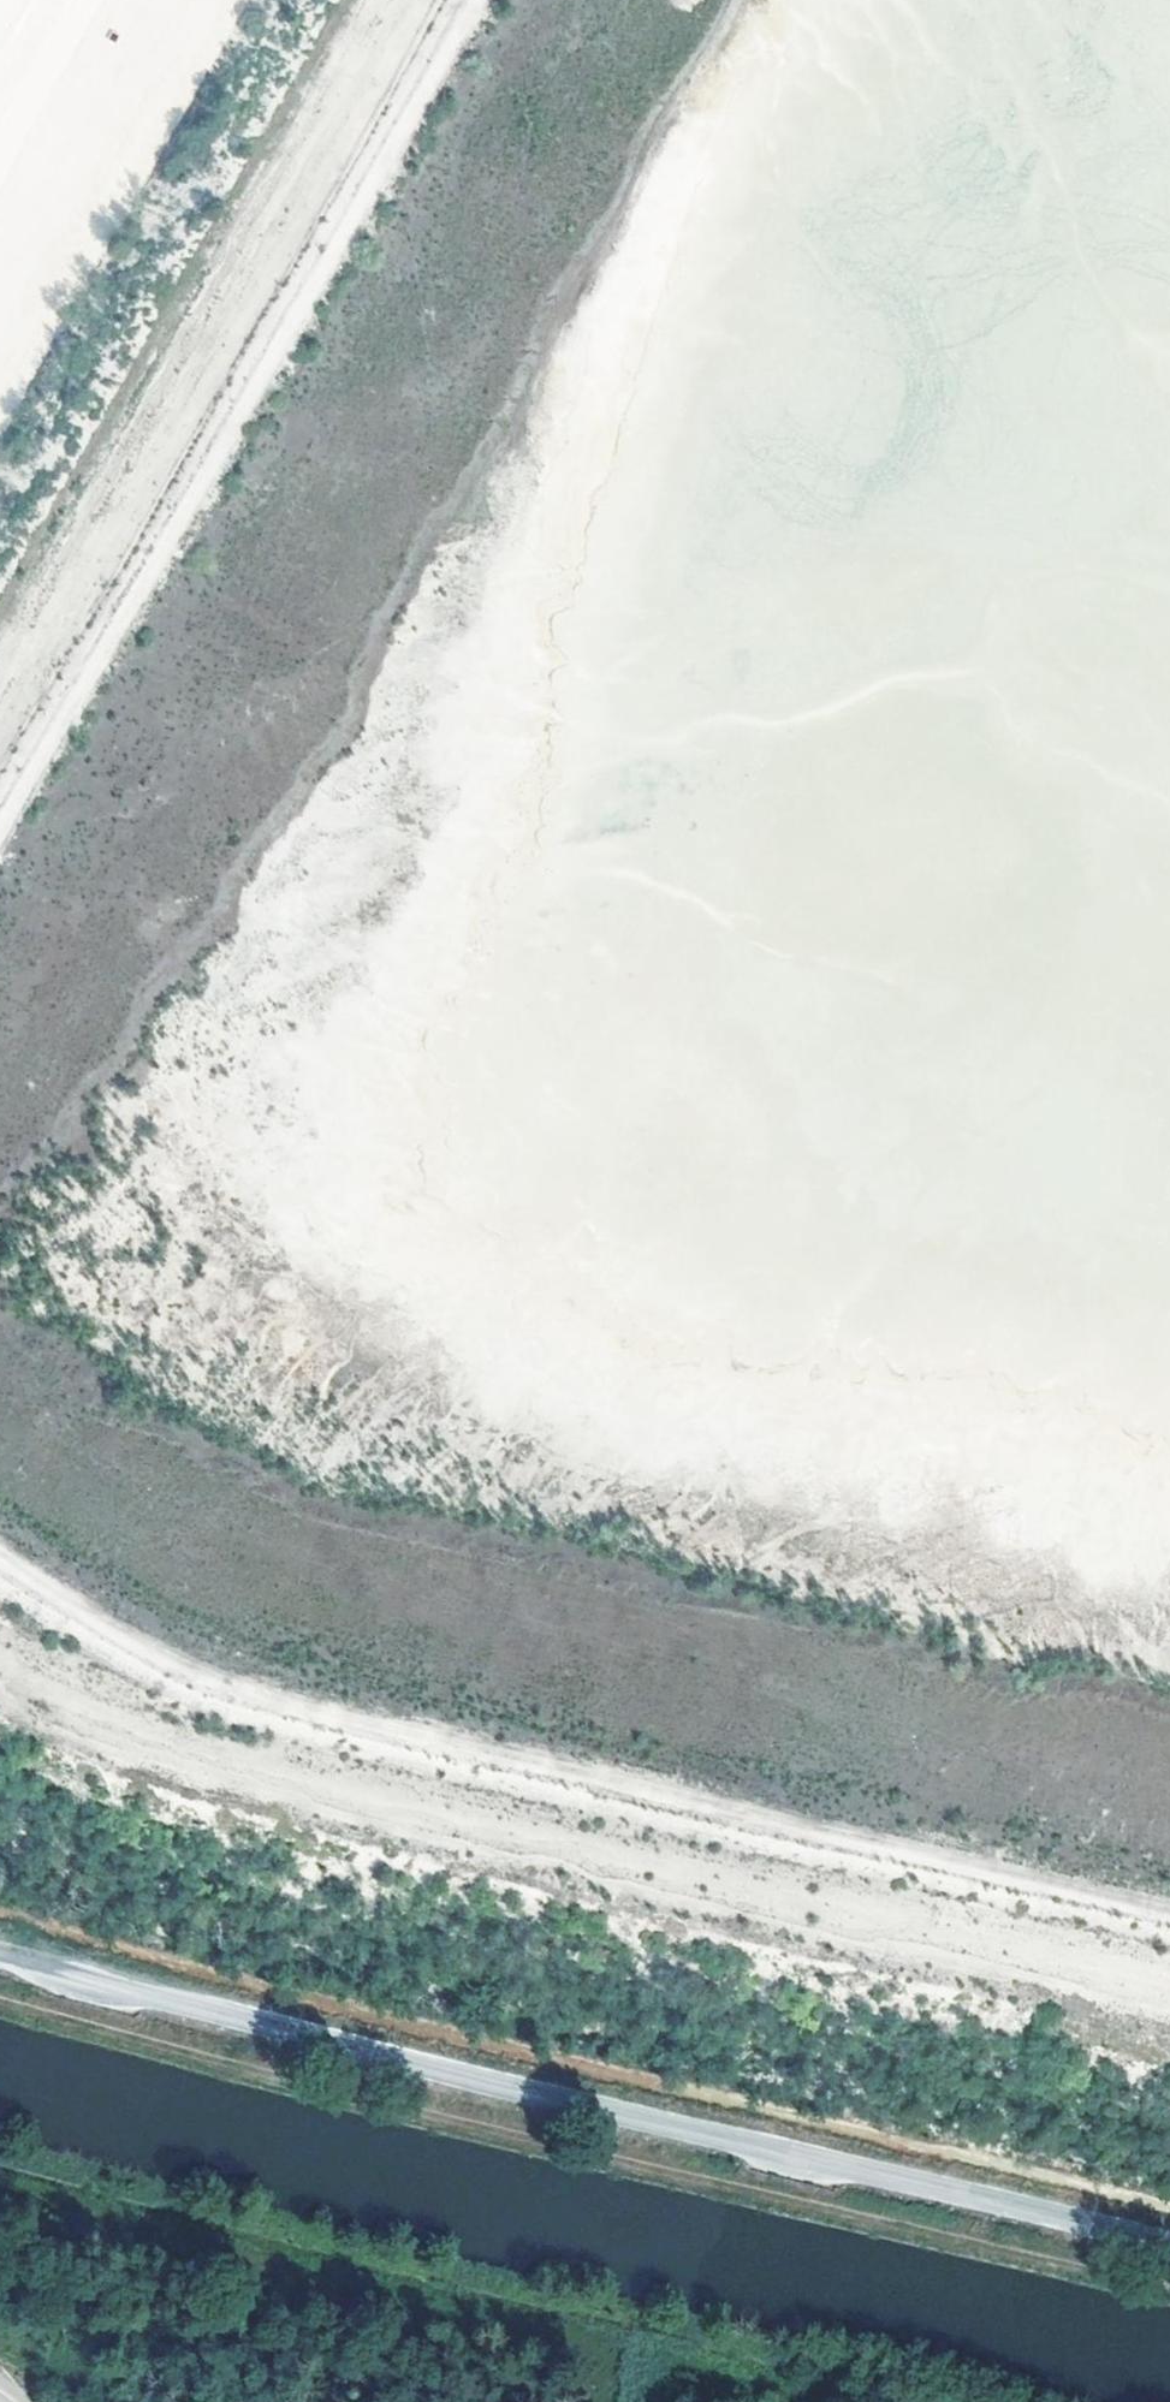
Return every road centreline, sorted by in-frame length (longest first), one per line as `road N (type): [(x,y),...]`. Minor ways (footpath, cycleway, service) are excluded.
road 1 (unclassified): [(1169,2246),(0,1951)]
road 2 (track): [(0,168),(84,0)]

